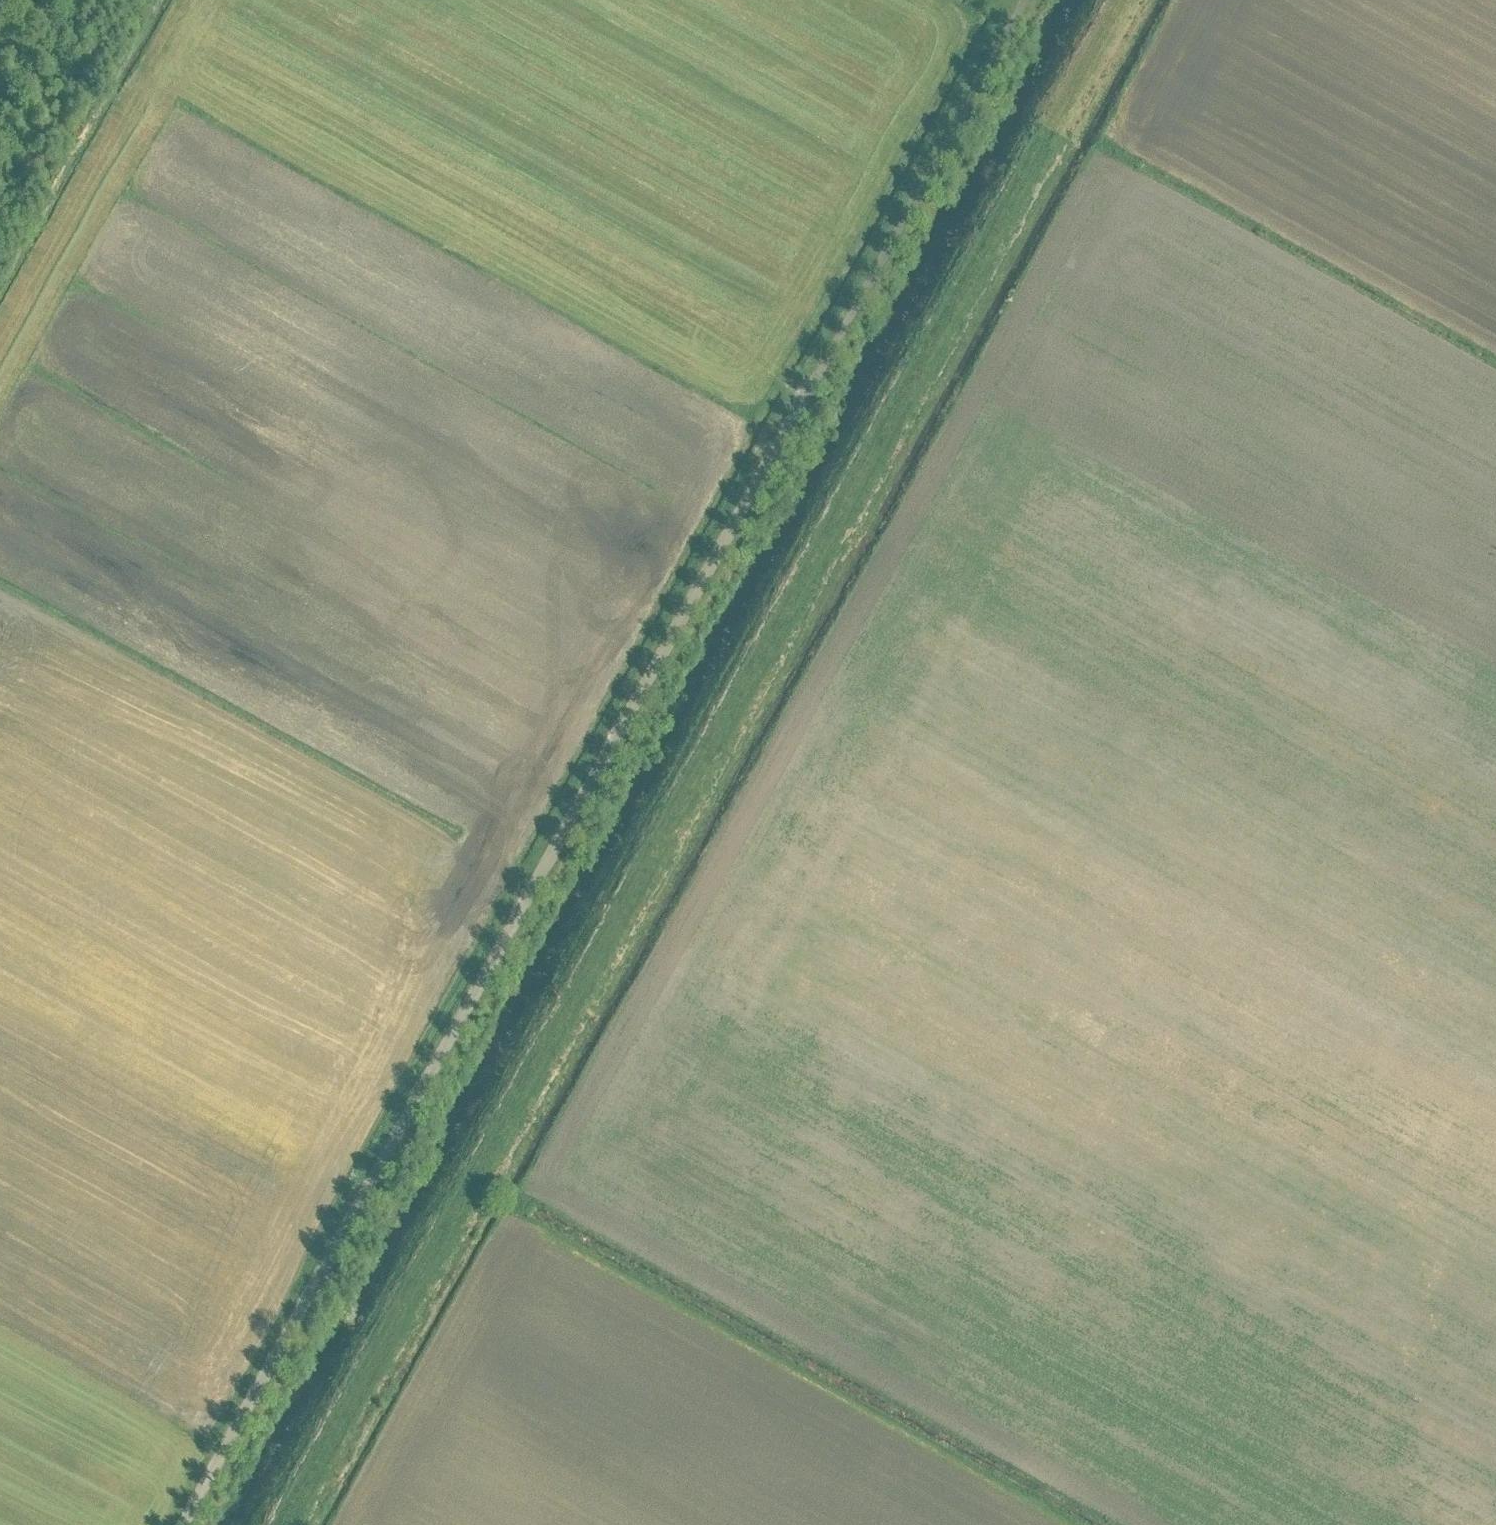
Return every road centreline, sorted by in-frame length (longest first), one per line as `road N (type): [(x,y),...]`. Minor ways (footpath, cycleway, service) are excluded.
road 1 (track): [(278,1524),(1120,0)]
road 2 (unclassified): [(184,1524),(818,378)]

